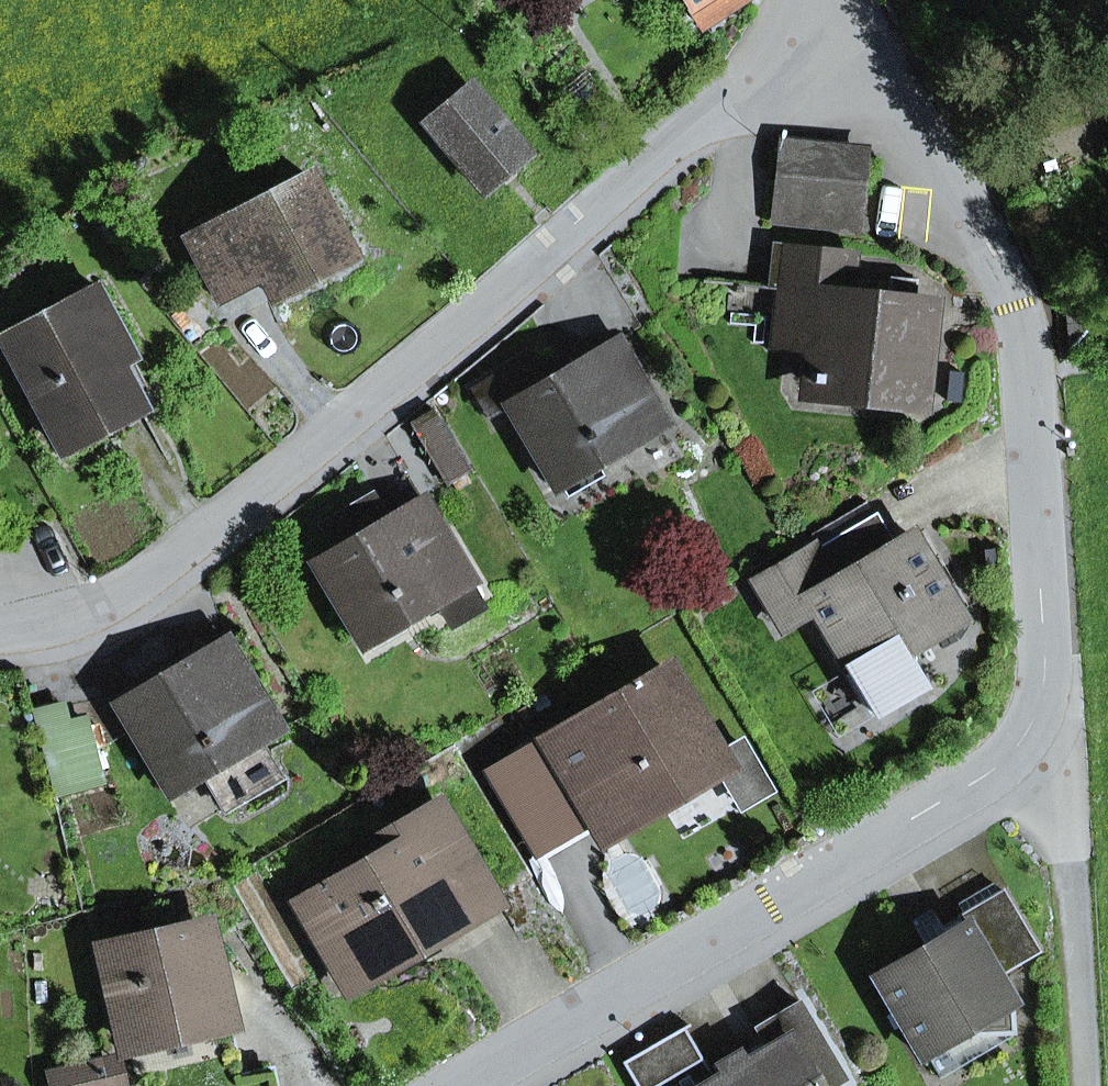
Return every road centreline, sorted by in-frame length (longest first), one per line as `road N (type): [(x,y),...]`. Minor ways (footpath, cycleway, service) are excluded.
road 1 (residential): [(0,624),(108,603),(266,504),(848,35)]
road 2 (residential): [(848,35),(991,228),(1017,277),(1067,745)]
road 3 (residential): [(1067,745),(471,1085)]

